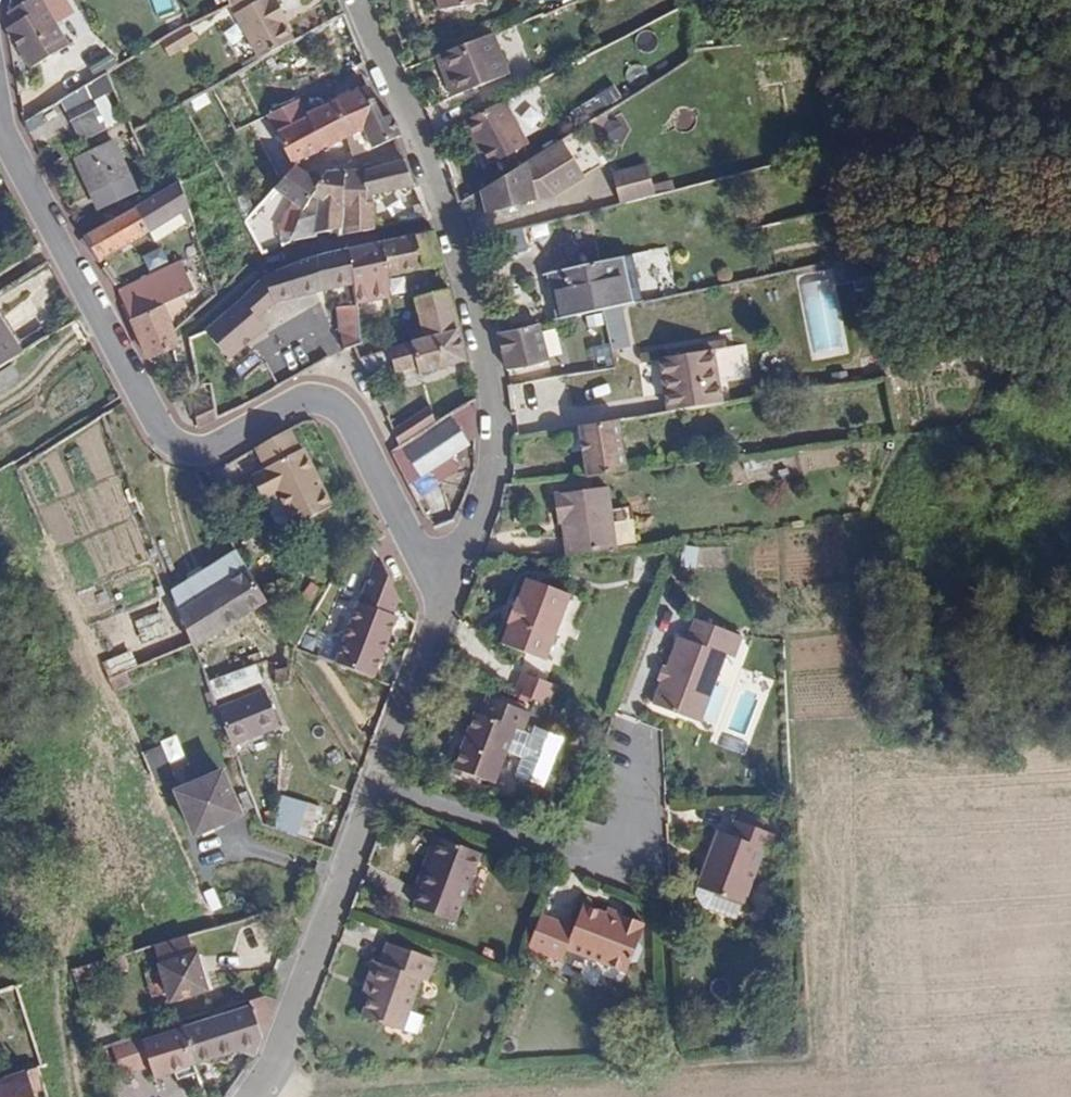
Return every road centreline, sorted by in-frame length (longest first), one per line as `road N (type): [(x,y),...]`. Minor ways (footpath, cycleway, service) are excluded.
road 1 (residential): [(447,605),(353,421),(335,400),(305,400),(210,448),(191,450),(166,437),(75,275),(0,110)]
road 2 (residential): [(360,0),(452,229),(492,393),(492,459),(447,605)]
road 3 (residential): [(375,782),(626,866),(636,761)]
road 4 (residential): [(248,1096),(274,1064),(375,782)]
road 5 (residential): [(375,782),(447,605)]

